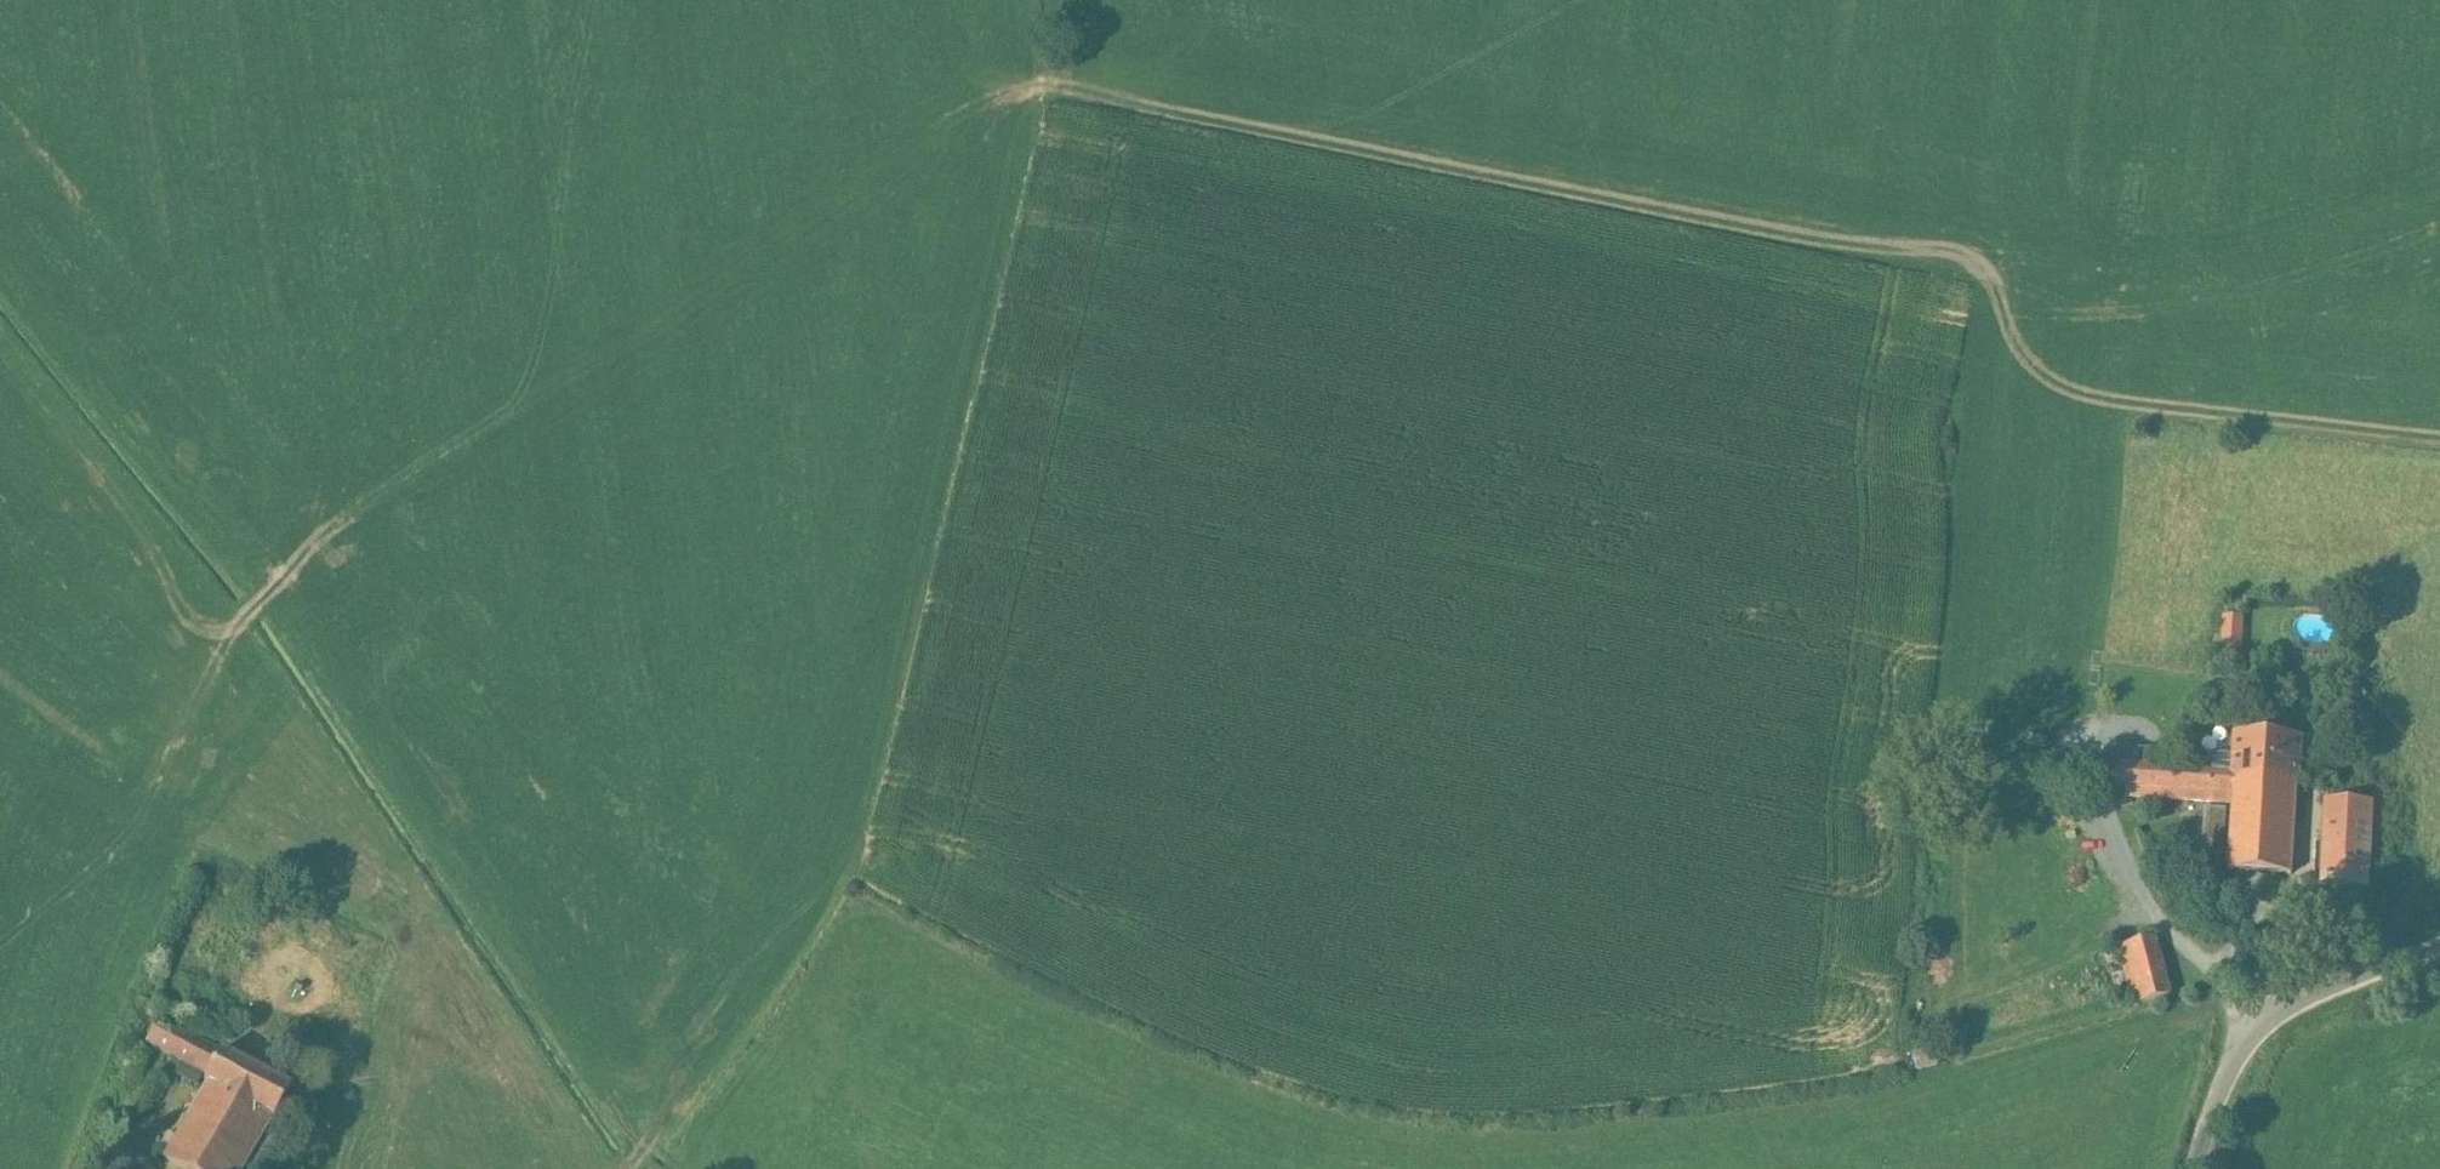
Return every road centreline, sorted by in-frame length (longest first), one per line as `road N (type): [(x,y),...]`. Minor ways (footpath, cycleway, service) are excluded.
road 1 (unclassified): [(2198,1168),(2240,1055),(2259,1028),(2439,951)]

